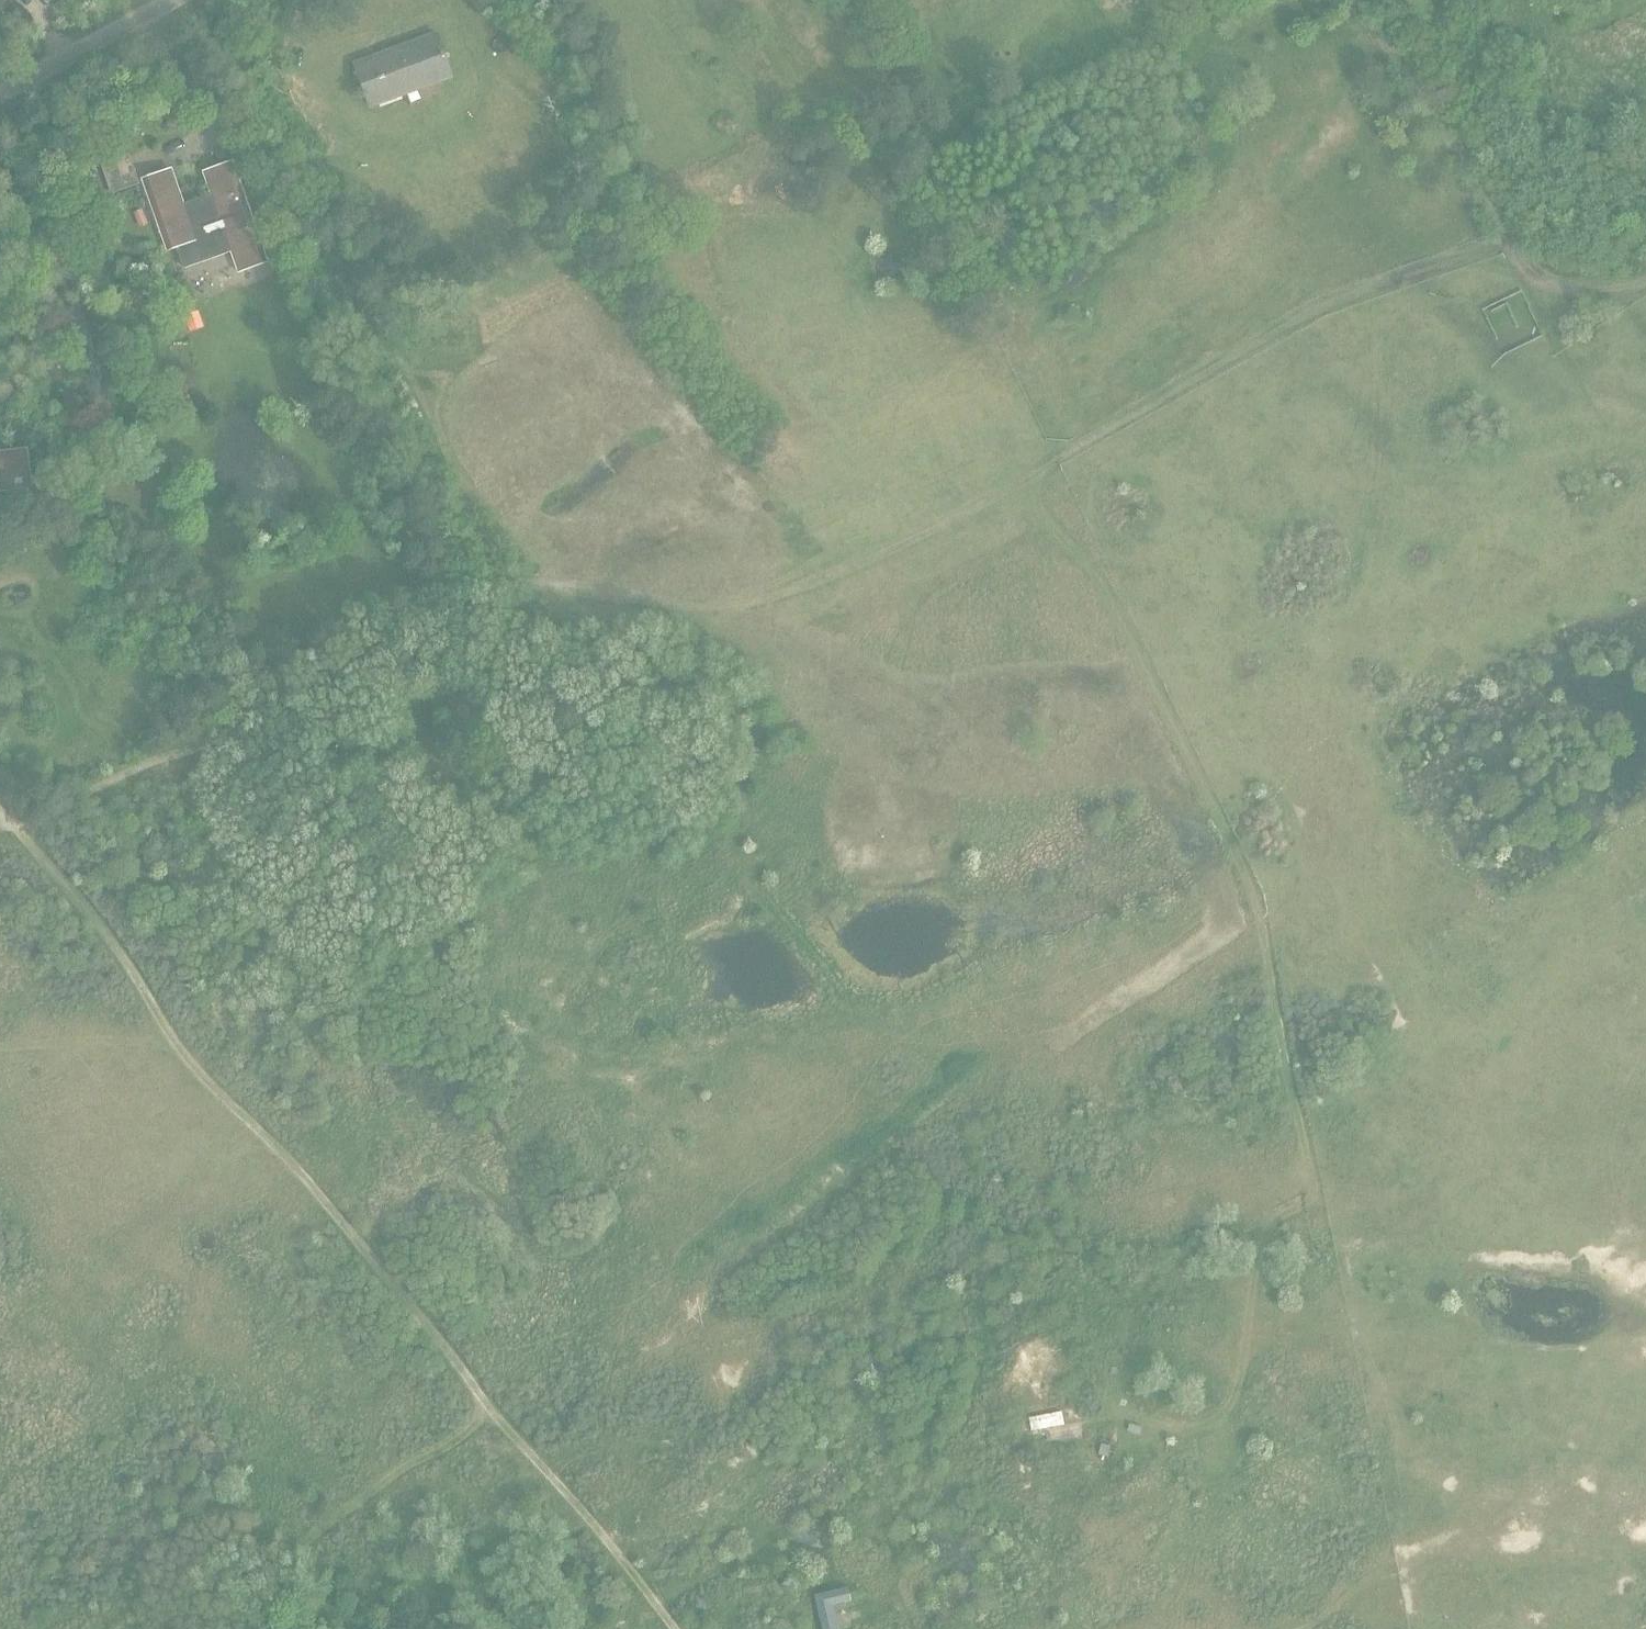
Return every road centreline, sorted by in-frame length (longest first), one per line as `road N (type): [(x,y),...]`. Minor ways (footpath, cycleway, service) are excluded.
road 1 (track): [(0,808),(677,1628)]
road 2 (track): [(481,1396),(475,1417),(446,1449),(403,1465),(202,1628)]
road 3 (track): [(1645,1354),(1632,1343),(1619,1300),(1610,1220),(1614,1124),(1645,1065)]
road 4 (unclassified): [(1502,245),(1348,0)]
road 5 (residential): [(0,95),(178,0)]
road 6 (track): [(1645,404),(1586,387),(1558,353),(1525,266)]
road 7 (track): [(1645,282),(1589,287),(1537,276),(1502,245)]

